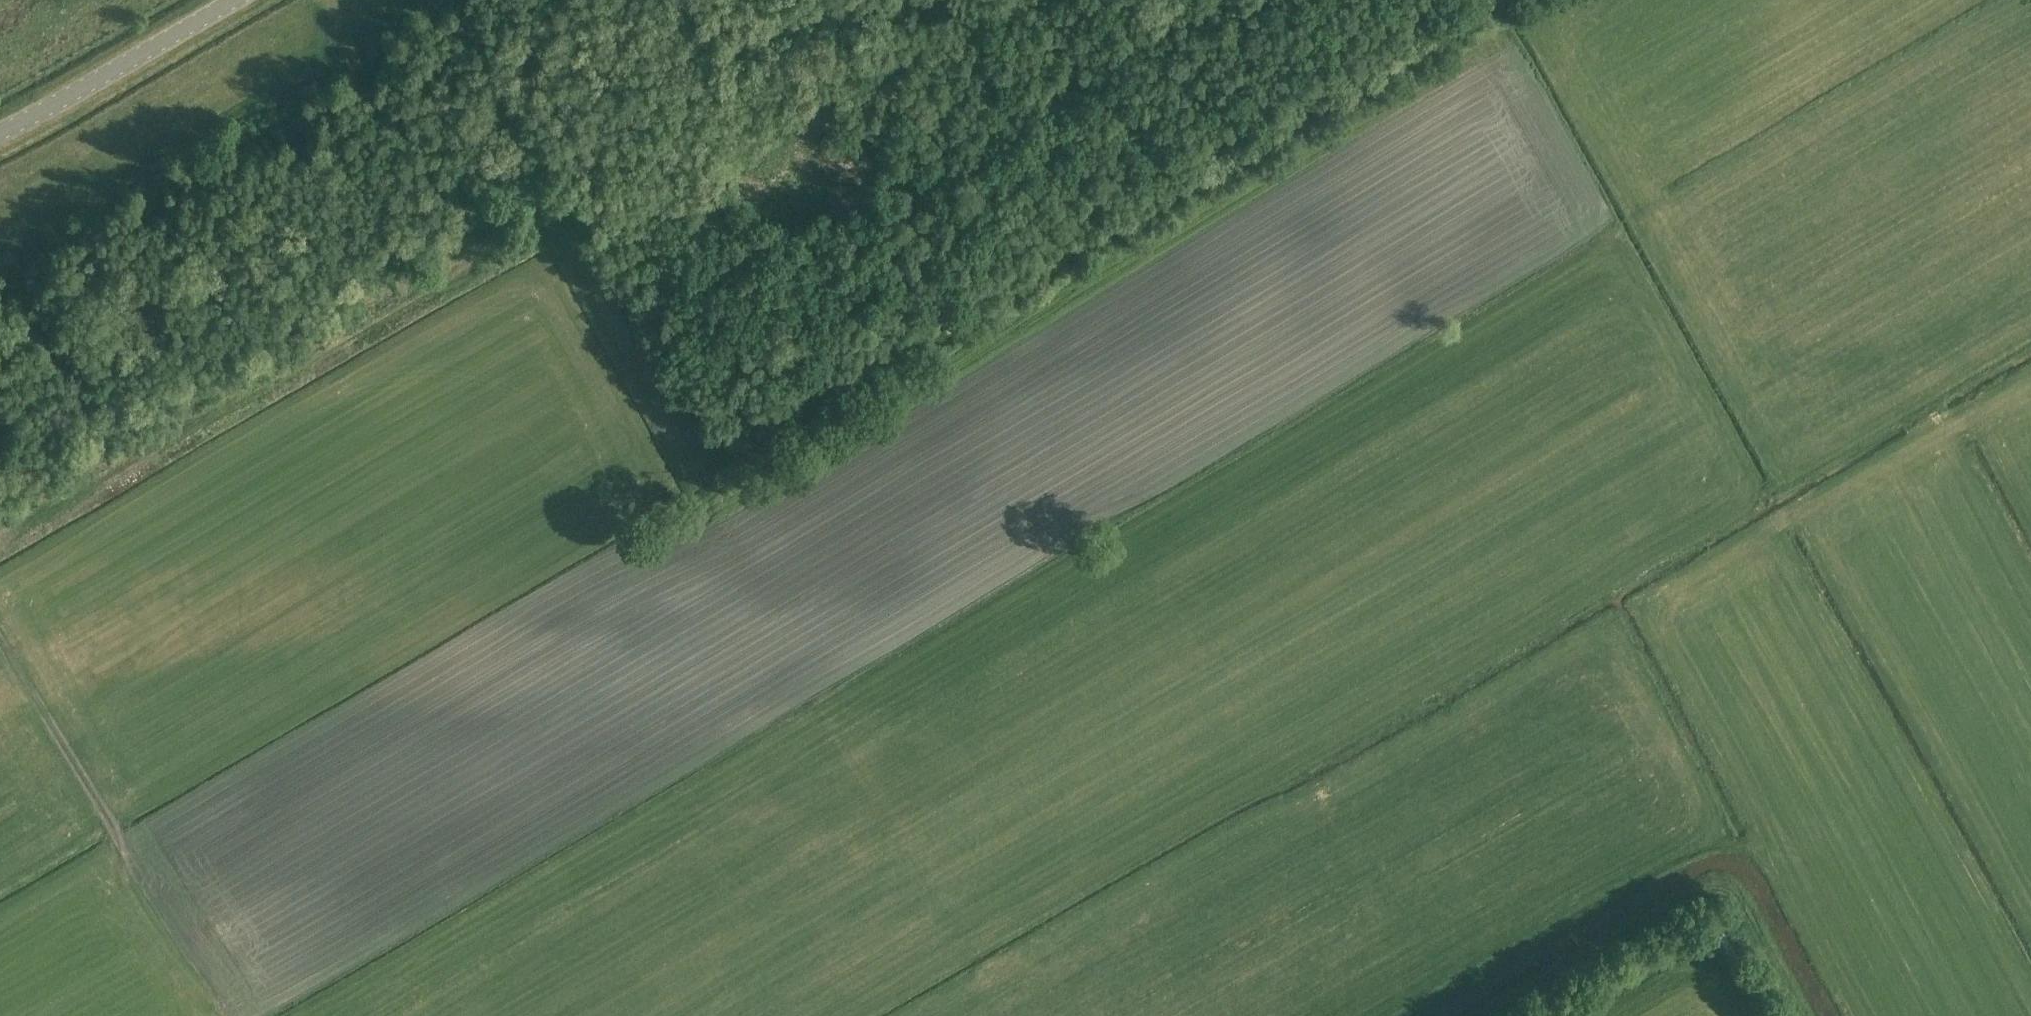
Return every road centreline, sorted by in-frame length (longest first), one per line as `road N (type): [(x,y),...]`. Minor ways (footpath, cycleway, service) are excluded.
road 1 (track): [(324,0),(360,77),(401,123),(540,202),(701,485)]
road 2 (unclassified): [(0,132),(236,0)]

